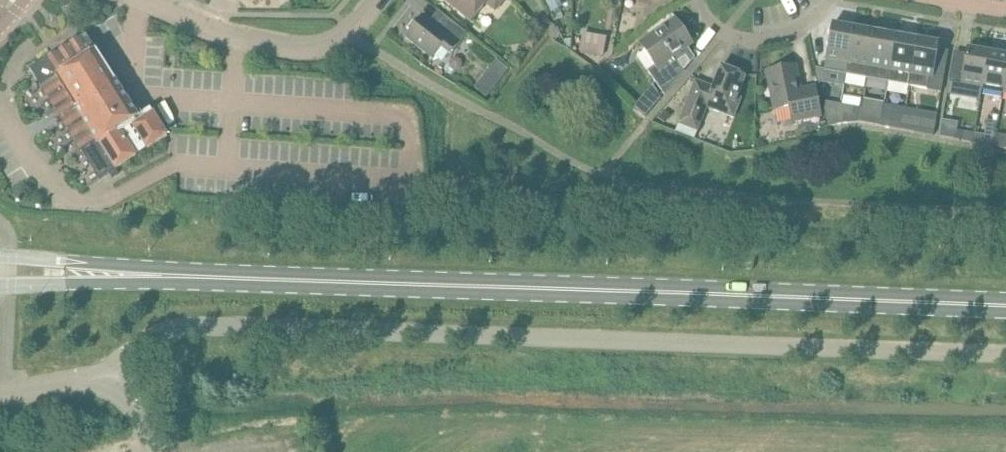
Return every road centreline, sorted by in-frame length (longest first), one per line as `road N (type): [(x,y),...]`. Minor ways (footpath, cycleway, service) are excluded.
road 1 (unclassified): [(1005,349),(185,329),(153,335),(97,380)]
road 2 (primary): [(1005,310),(157,279)]
road 3 (residential): [(151,0),(242,37),(304,50),(350,35),(376,0)]
road 4 (unclassified): [(836,0),(808,31),(773,42),(728,39),(707,26),(701,0)]
road 5 (primary): [(157,279),(0,256)]
road 6 (primary): [(0,286),(157,279)]

